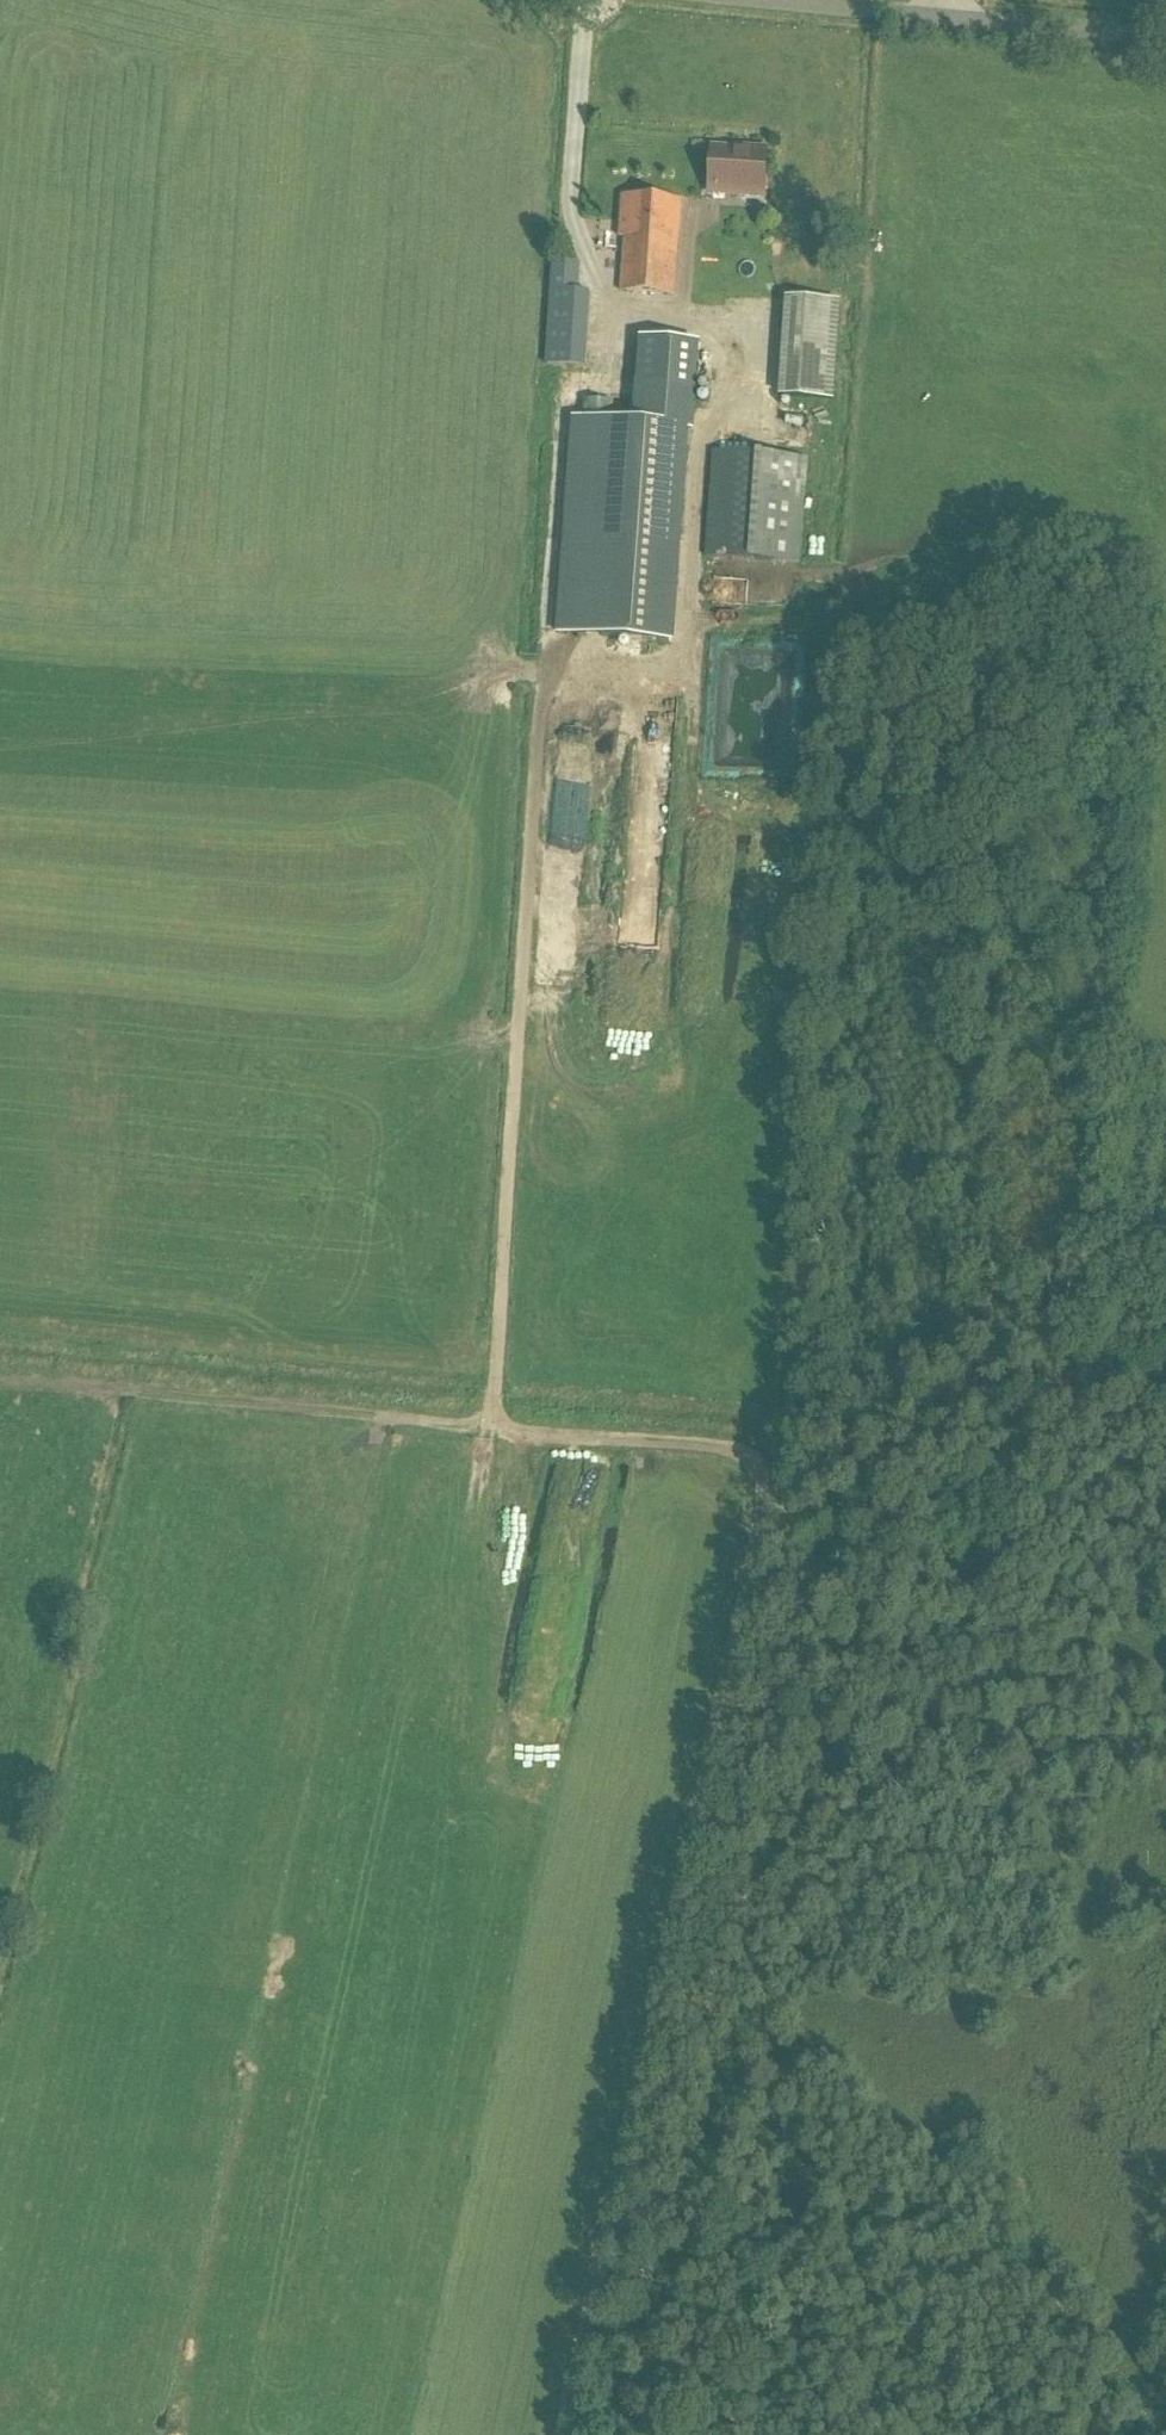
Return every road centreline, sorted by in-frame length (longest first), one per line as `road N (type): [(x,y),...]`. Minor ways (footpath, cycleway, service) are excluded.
road 1 (track): [(114,1392),(454,1427),(491,1419),(557,475),(566,402),(610,361)]
road 2 (track): [(491,1419),(537,1434),(735,1451),(755,1465),(759,1503),(558,2434)]
road 3 (unclassified): [(1165,40),(766,0)]

